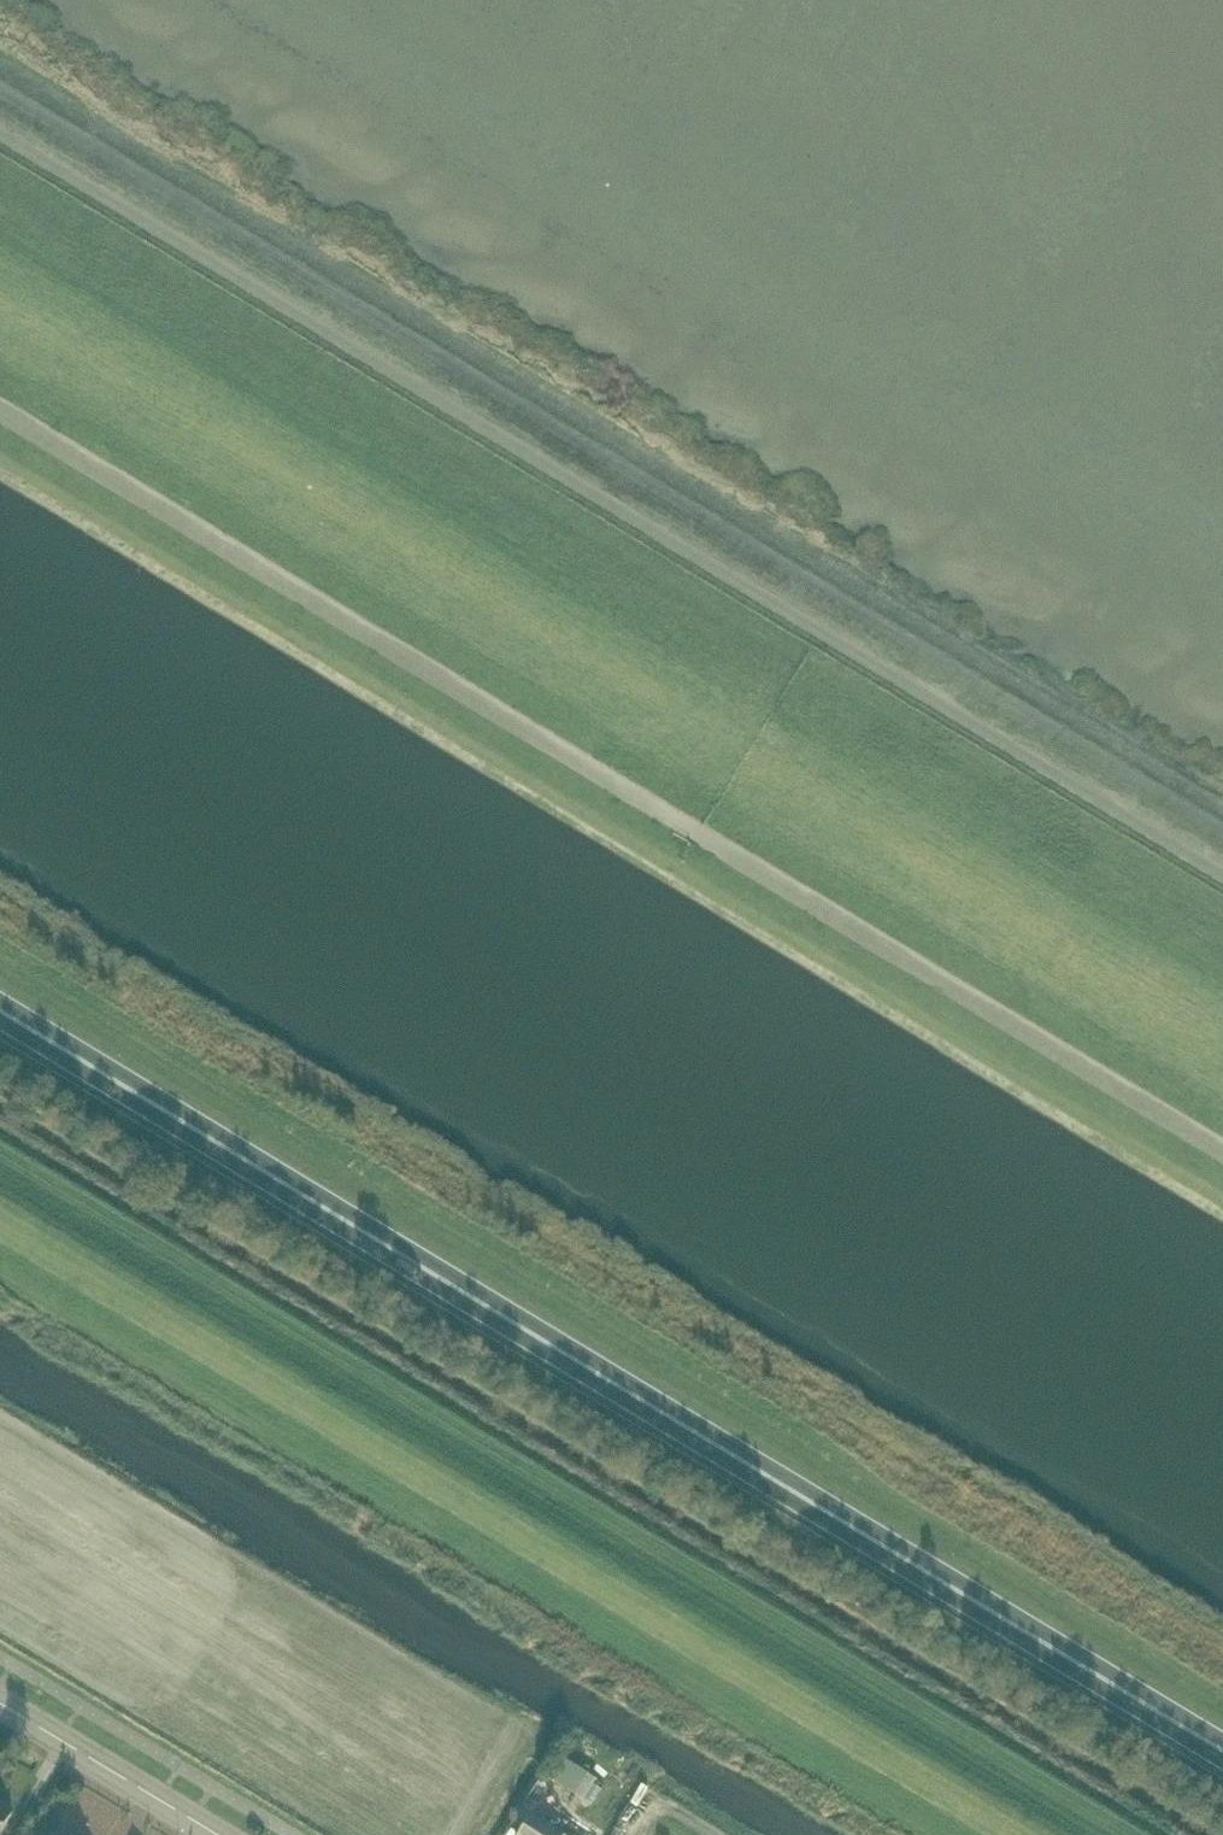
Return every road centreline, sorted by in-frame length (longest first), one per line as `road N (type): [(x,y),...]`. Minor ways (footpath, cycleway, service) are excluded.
road 1 (primary): [(1222,1752),(0,1012)]
road 2 (tertiary): [(216,1834),(0,1703)]

